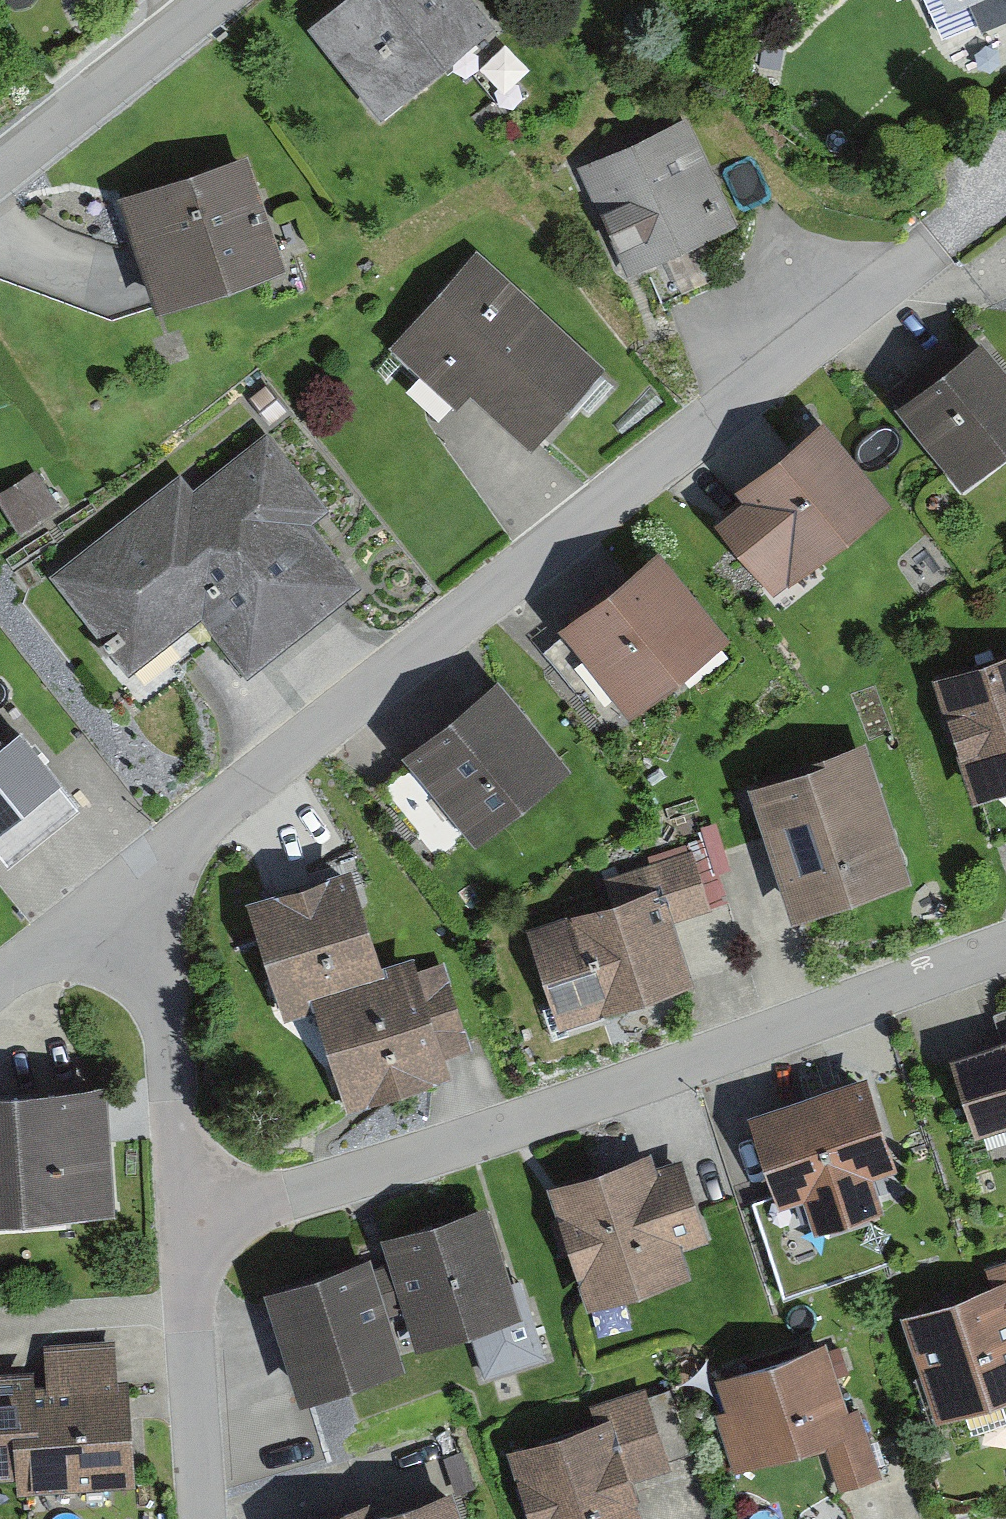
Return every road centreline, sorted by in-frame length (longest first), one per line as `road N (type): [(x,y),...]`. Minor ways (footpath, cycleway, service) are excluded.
road 1 (residential): [(932,246),(99,909)]
road 2 (residential): [(183,1211),(292,1196),(1005,949)]
road 3 (residential): [(99,909),(148,974),(166,1032),(183,1211)]
road 4 (residential): [(183,1211),(205,1518)]
road 5 (residential): [(219,0),(0,179)]
road 6 (residential): [(99,909),(0,980)]

